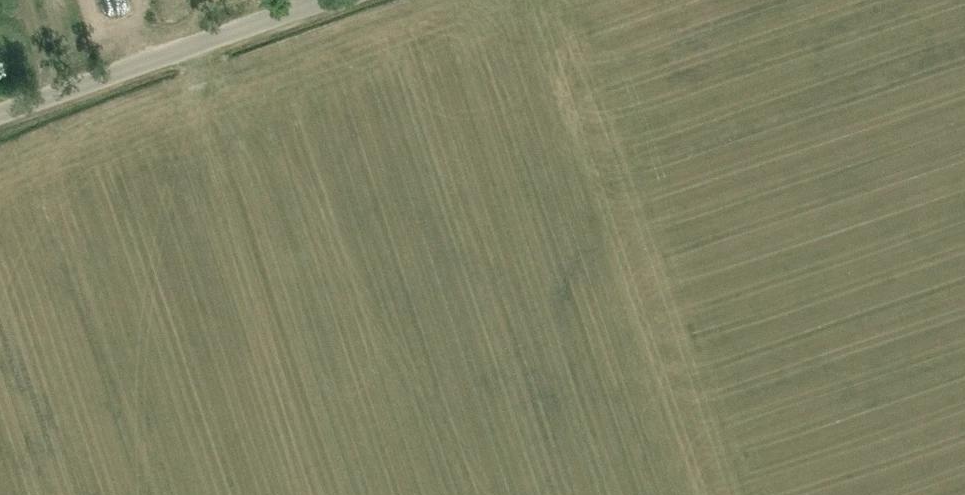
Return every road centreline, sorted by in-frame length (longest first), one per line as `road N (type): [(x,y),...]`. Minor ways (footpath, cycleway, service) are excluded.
road 1 (unclassified): [(0,113),(325,0)]

